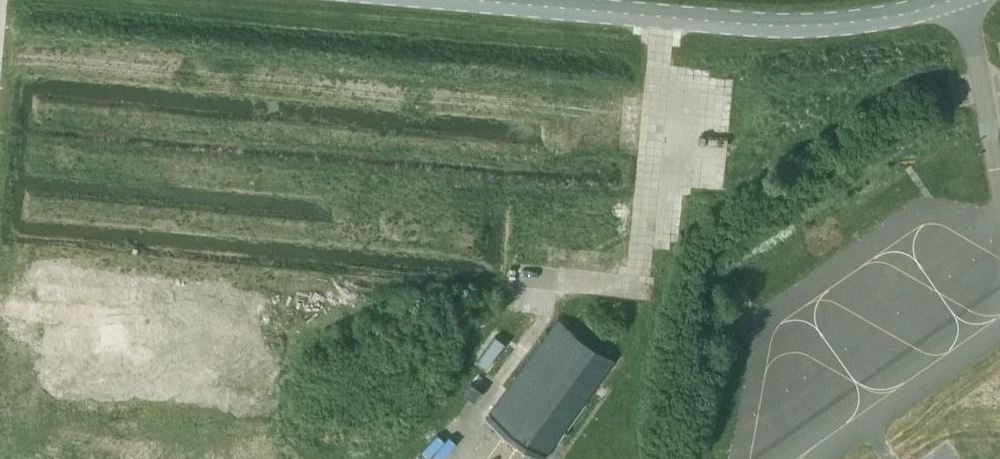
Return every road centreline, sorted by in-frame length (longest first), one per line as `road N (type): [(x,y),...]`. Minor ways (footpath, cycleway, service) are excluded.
road 1 (unclassified): [(954,0),(881,18),(759,25),(470,0)]
road 2 (track): [(521,274),(635,289),(664,17)]

